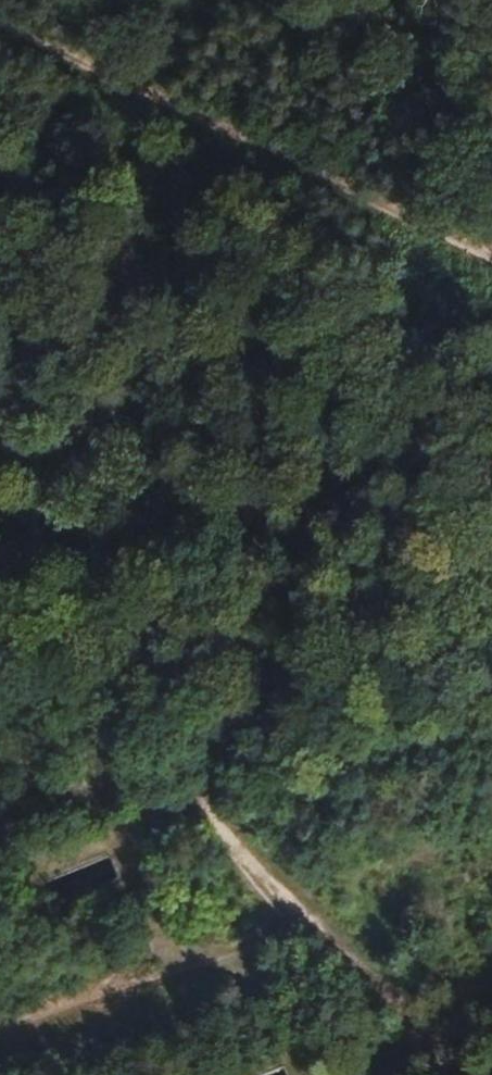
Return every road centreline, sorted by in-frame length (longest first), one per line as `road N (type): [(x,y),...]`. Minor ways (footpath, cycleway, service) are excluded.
road 1 (motorway): [(491,795),(238,890),(0,1002)]
road 2 (motorway): [(0,1073),(491,865)]
road 3 (track): [(0,601),(299,911)]
road 4 (track): [(299,911),(458,1074)]
road 5 (track): [(491,1073),(419,1039),(399,1074)]

